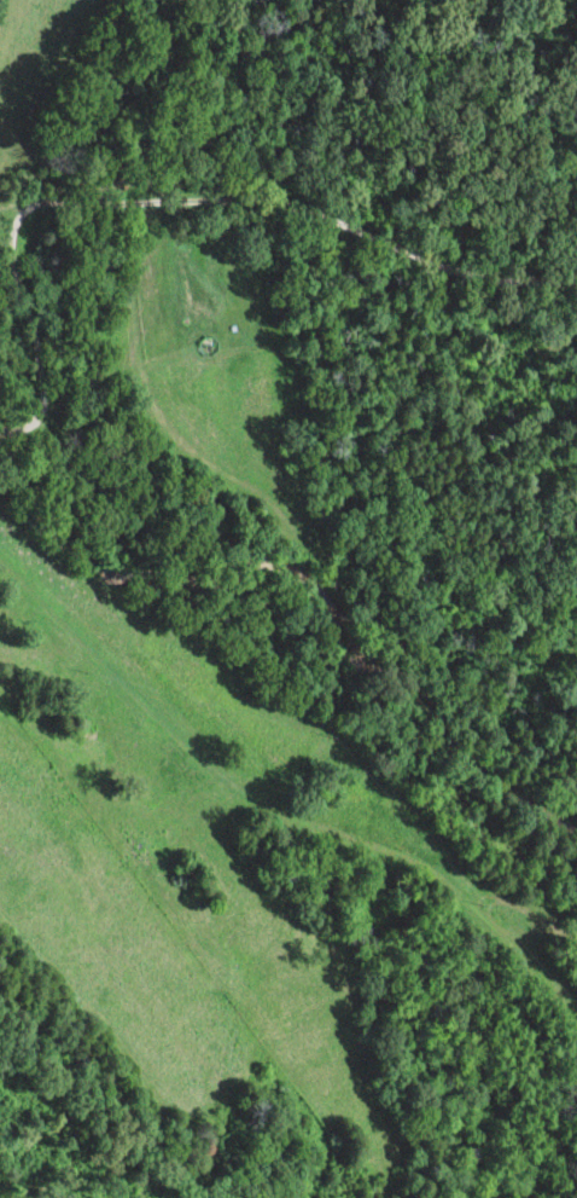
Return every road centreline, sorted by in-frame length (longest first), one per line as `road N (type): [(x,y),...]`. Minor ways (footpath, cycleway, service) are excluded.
road 1 (residential): [(0,255),(238,118),(363,0)]

